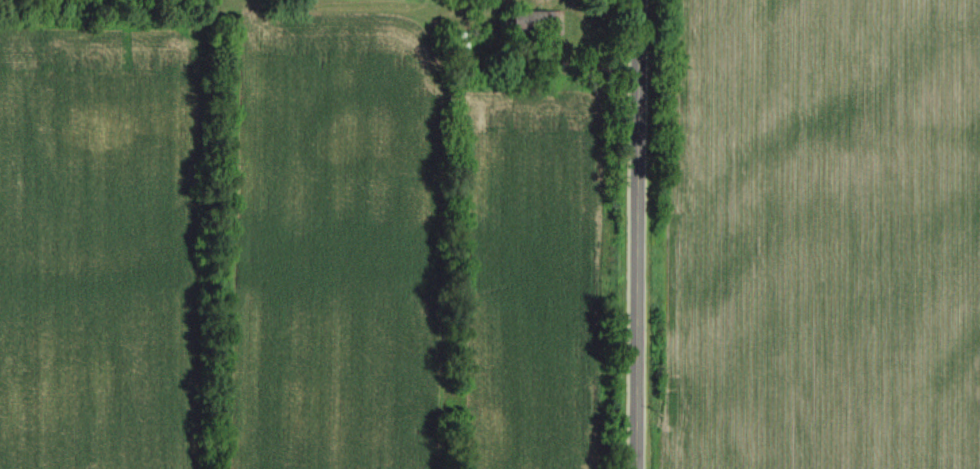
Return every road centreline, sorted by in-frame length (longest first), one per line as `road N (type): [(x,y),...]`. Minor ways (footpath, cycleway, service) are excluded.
road 1 (tertiary): [(639,468),(640,0)]

